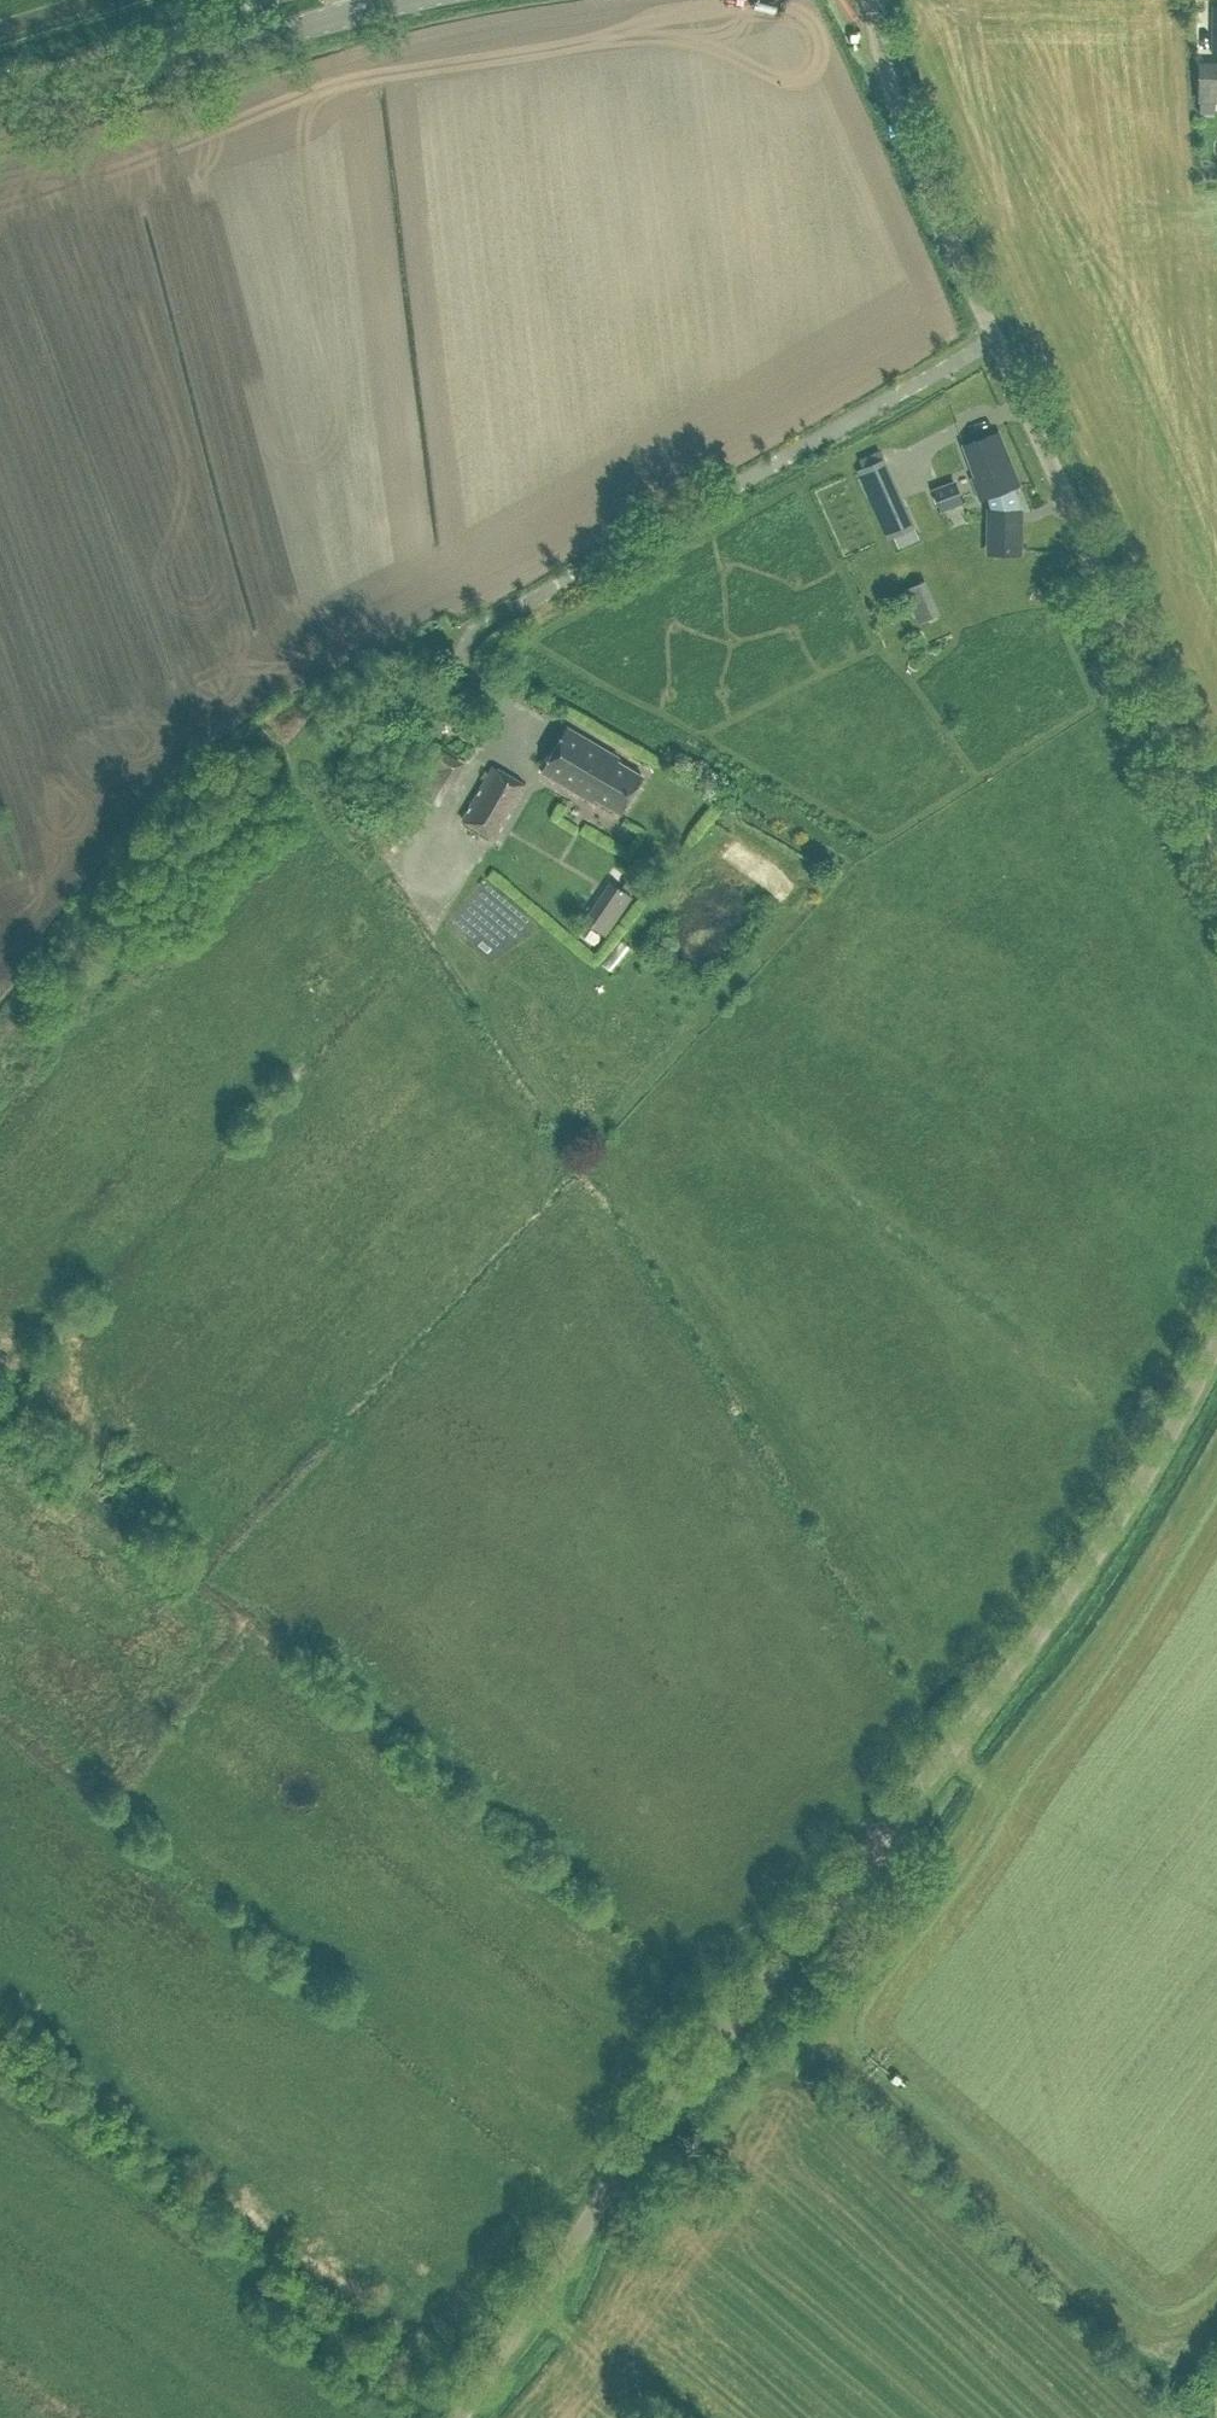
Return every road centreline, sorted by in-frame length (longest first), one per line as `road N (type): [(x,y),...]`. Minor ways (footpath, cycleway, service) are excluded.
road 1 (unclassified): [(453,2417),(690,2072),(1067,1594),(1216,1344)]
road 2 (unclassified): [(1216,830),(915,164),(890,96),(874,0)]
road 3 (tertiary): [(0,117),(415,0)]

